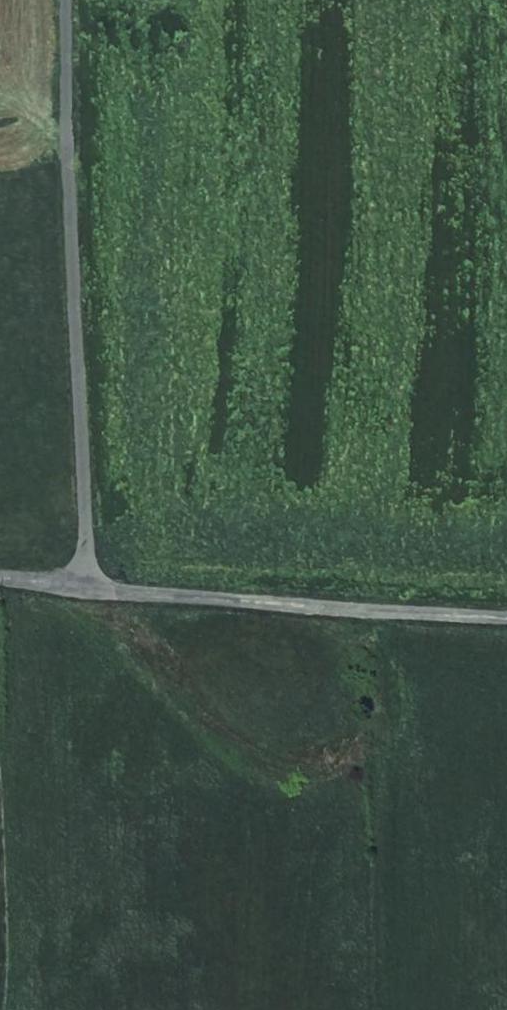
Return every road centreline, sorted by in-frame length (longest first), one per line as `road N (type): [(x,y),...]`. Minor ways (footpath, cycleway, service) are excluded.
road 1 (unclassified): [(89,588),(63,0)]
road 2 (unclassified): [(506,617),(89,588)]

